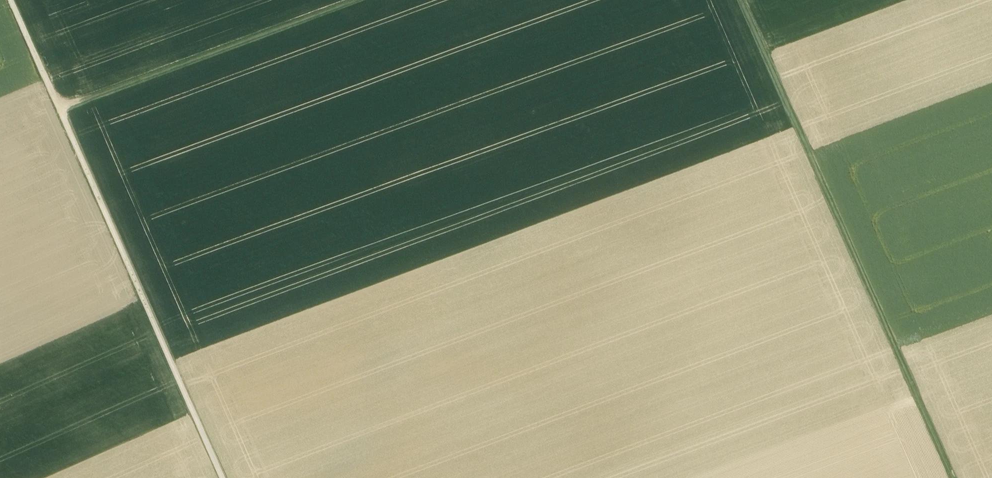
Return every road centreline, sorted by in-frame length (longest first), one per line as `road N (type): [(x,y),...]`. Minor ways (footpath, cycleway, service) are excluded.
road 1 (track): [(954,477),(741,0)]
road 2 (track): [(385,0),(65,115)]

